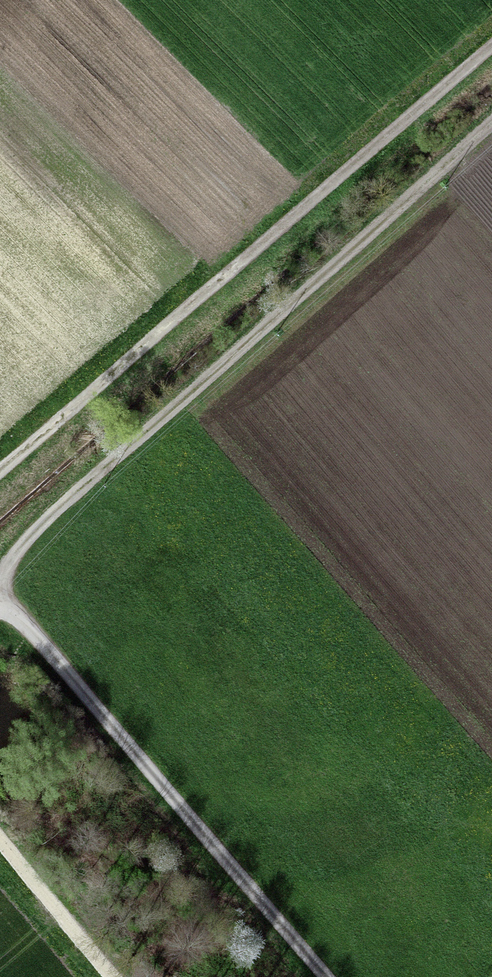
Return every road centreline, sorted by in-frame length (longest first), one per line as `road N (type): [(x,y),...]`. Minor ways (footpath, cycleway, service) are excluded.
road 1 (track): [(0,581),(491,140)]
road 2 (track): [(491,48),(0,470)]
road 3 (track): [(0,603),(324,976)]
road 4 (track): [(0,846),(106,976)]

